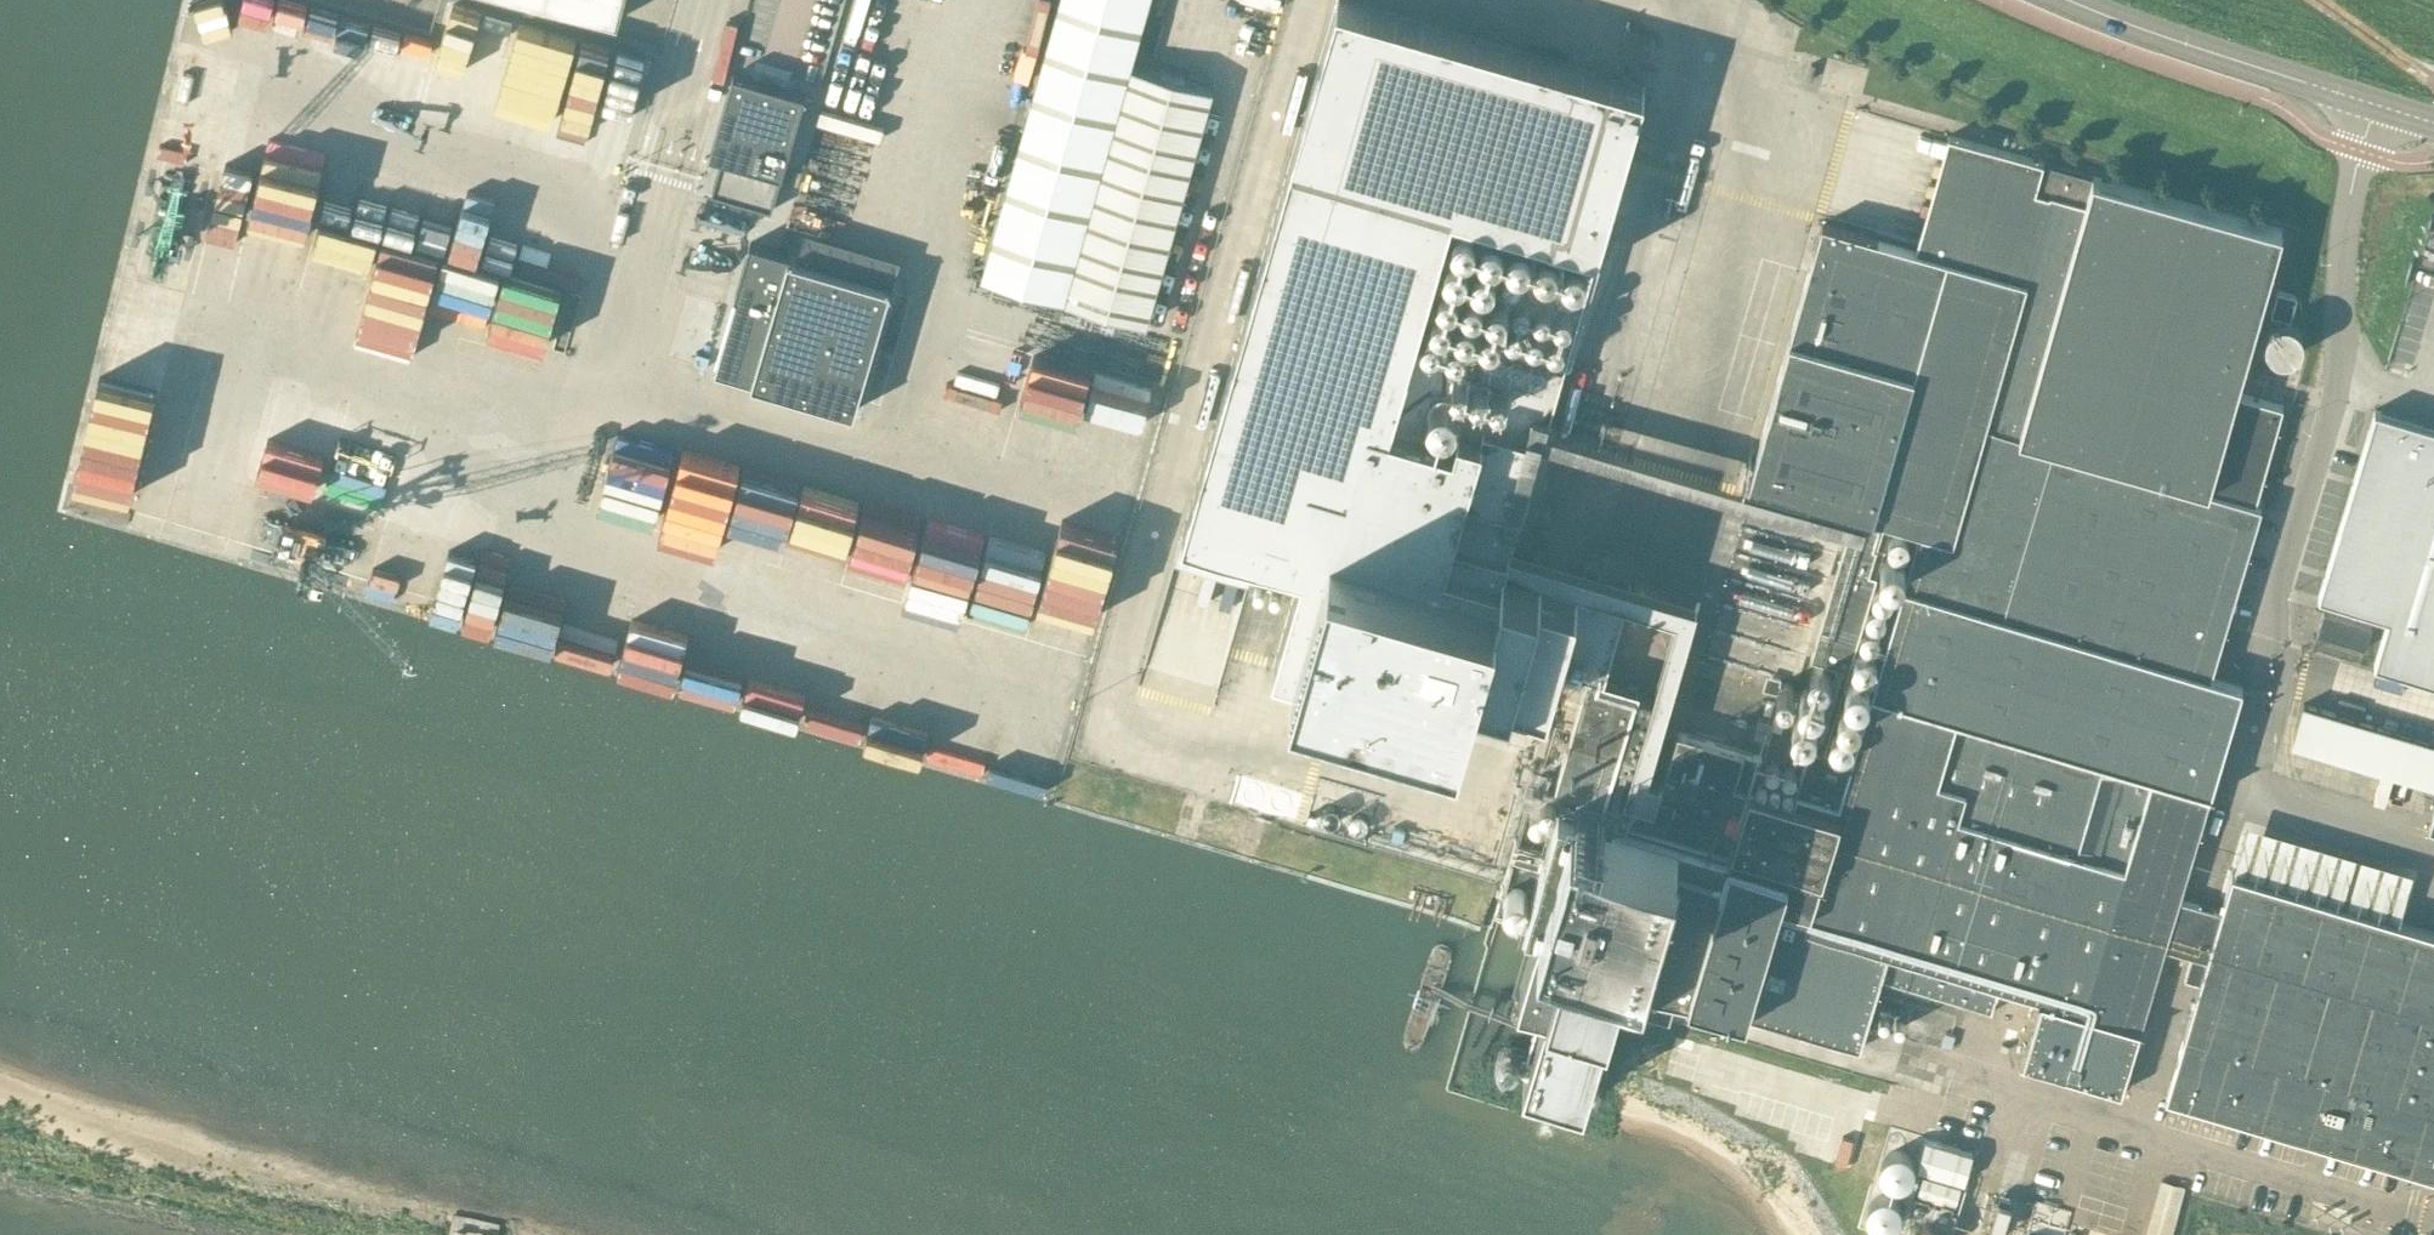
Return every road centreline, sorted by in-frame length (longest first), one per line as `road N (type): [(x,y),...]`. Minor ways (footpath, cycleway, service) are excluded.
road 1 (unclassified): [(2270,678),(2273,609),(2330,426),(2368,106)]
road 2 (tertiary): [(2059,0),(2368,106)]
road 3 (unclassified): [(713,0),(664,176)]

